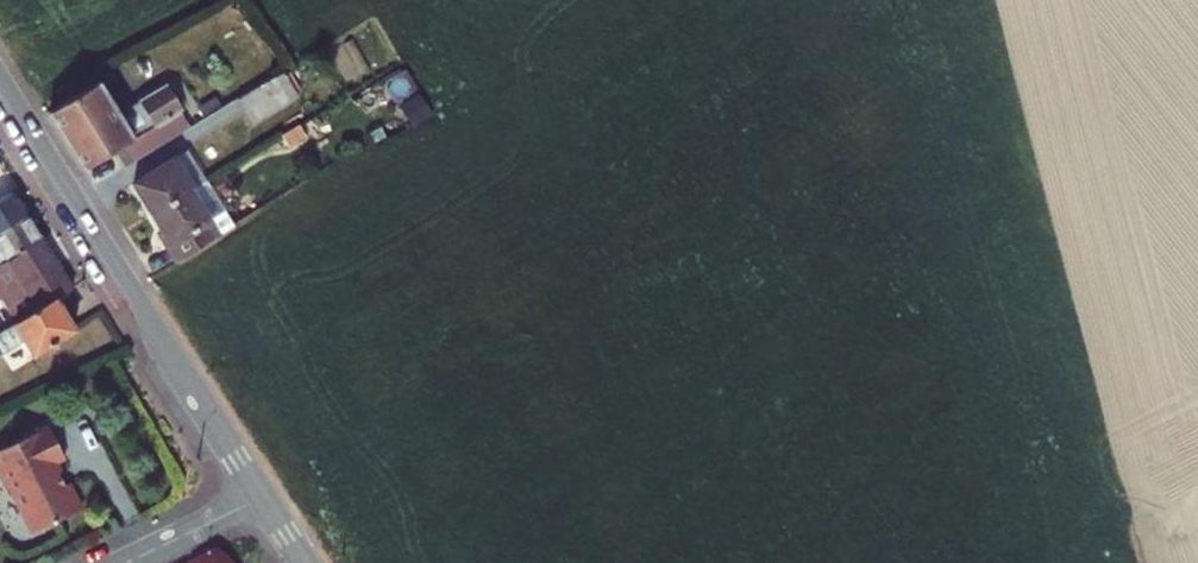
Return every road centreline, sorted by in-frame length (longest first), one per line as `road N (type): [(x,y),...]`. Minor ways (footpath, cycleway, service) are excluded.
road 1 (tertiary): [(0,76),(261,495)]
road 2 (residential): [(125,562),(261,495)]

